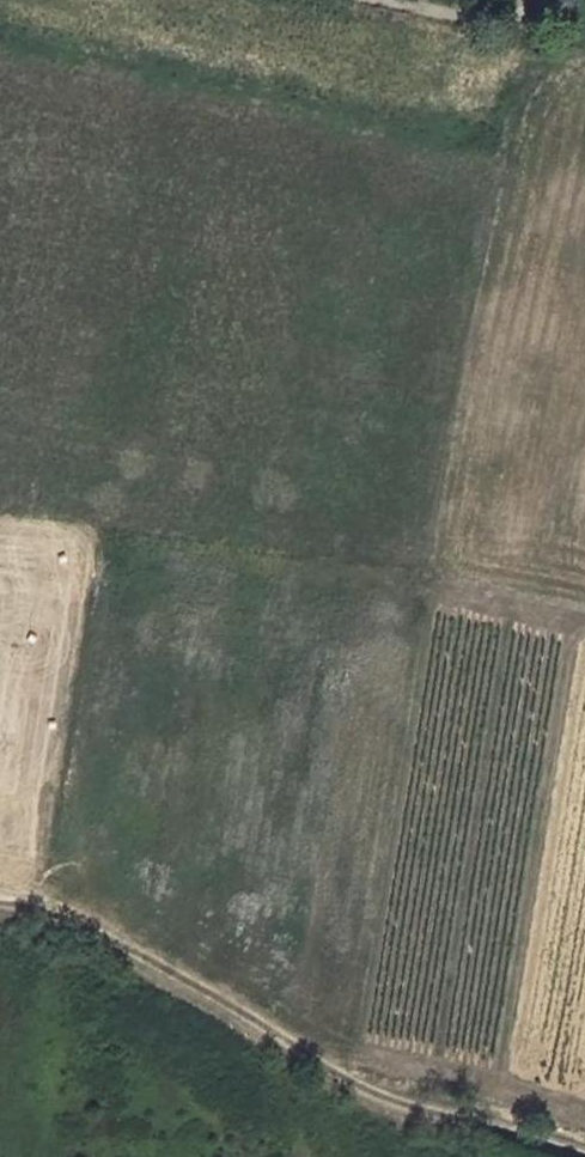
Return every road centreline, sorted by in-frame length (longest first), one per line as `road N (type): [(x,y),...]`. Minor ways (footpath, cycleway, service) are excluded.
road 1 (track): [(583,1156),(378,1096),(153,961),(39,910),(0,905)]

